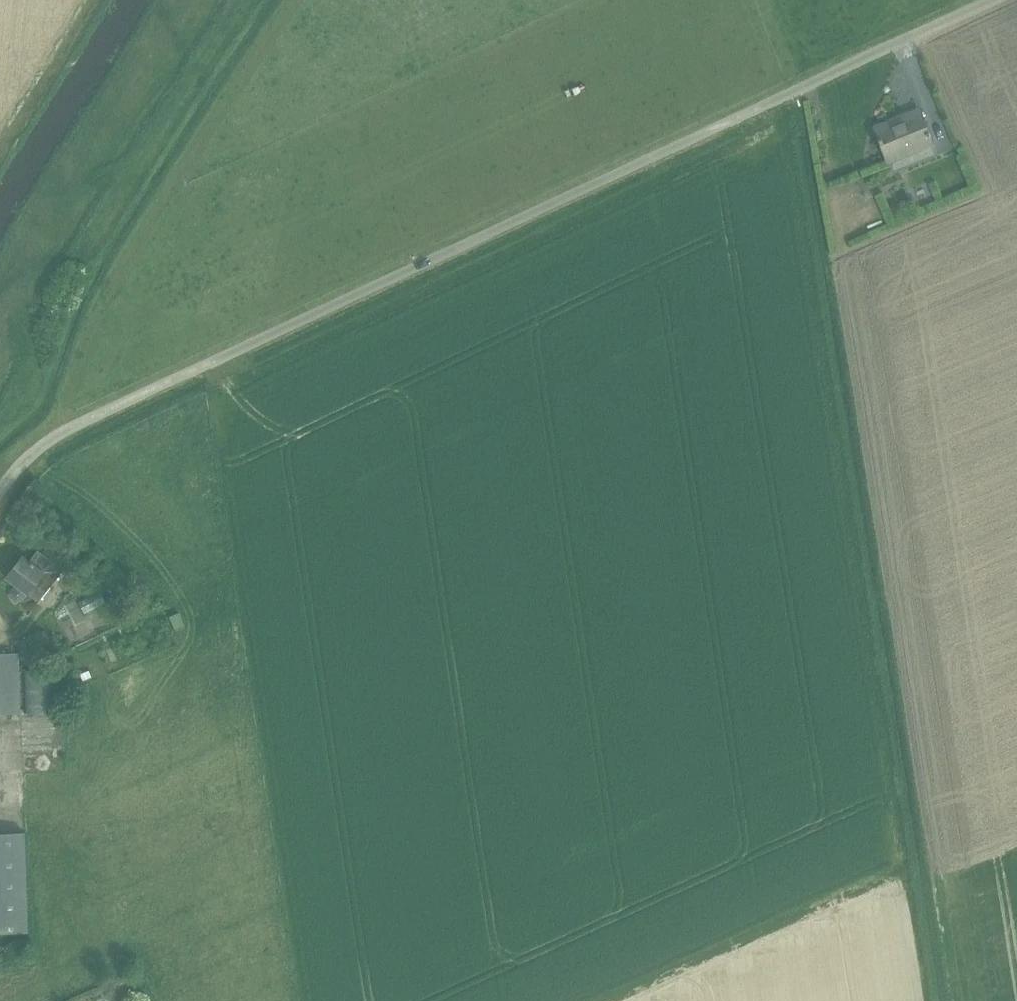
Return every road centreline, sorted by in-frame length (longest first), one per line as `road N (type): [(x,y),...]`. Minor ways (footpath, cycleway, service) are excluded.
road 1 (unclassified): [(0,495),(57,436),(988,0)]

